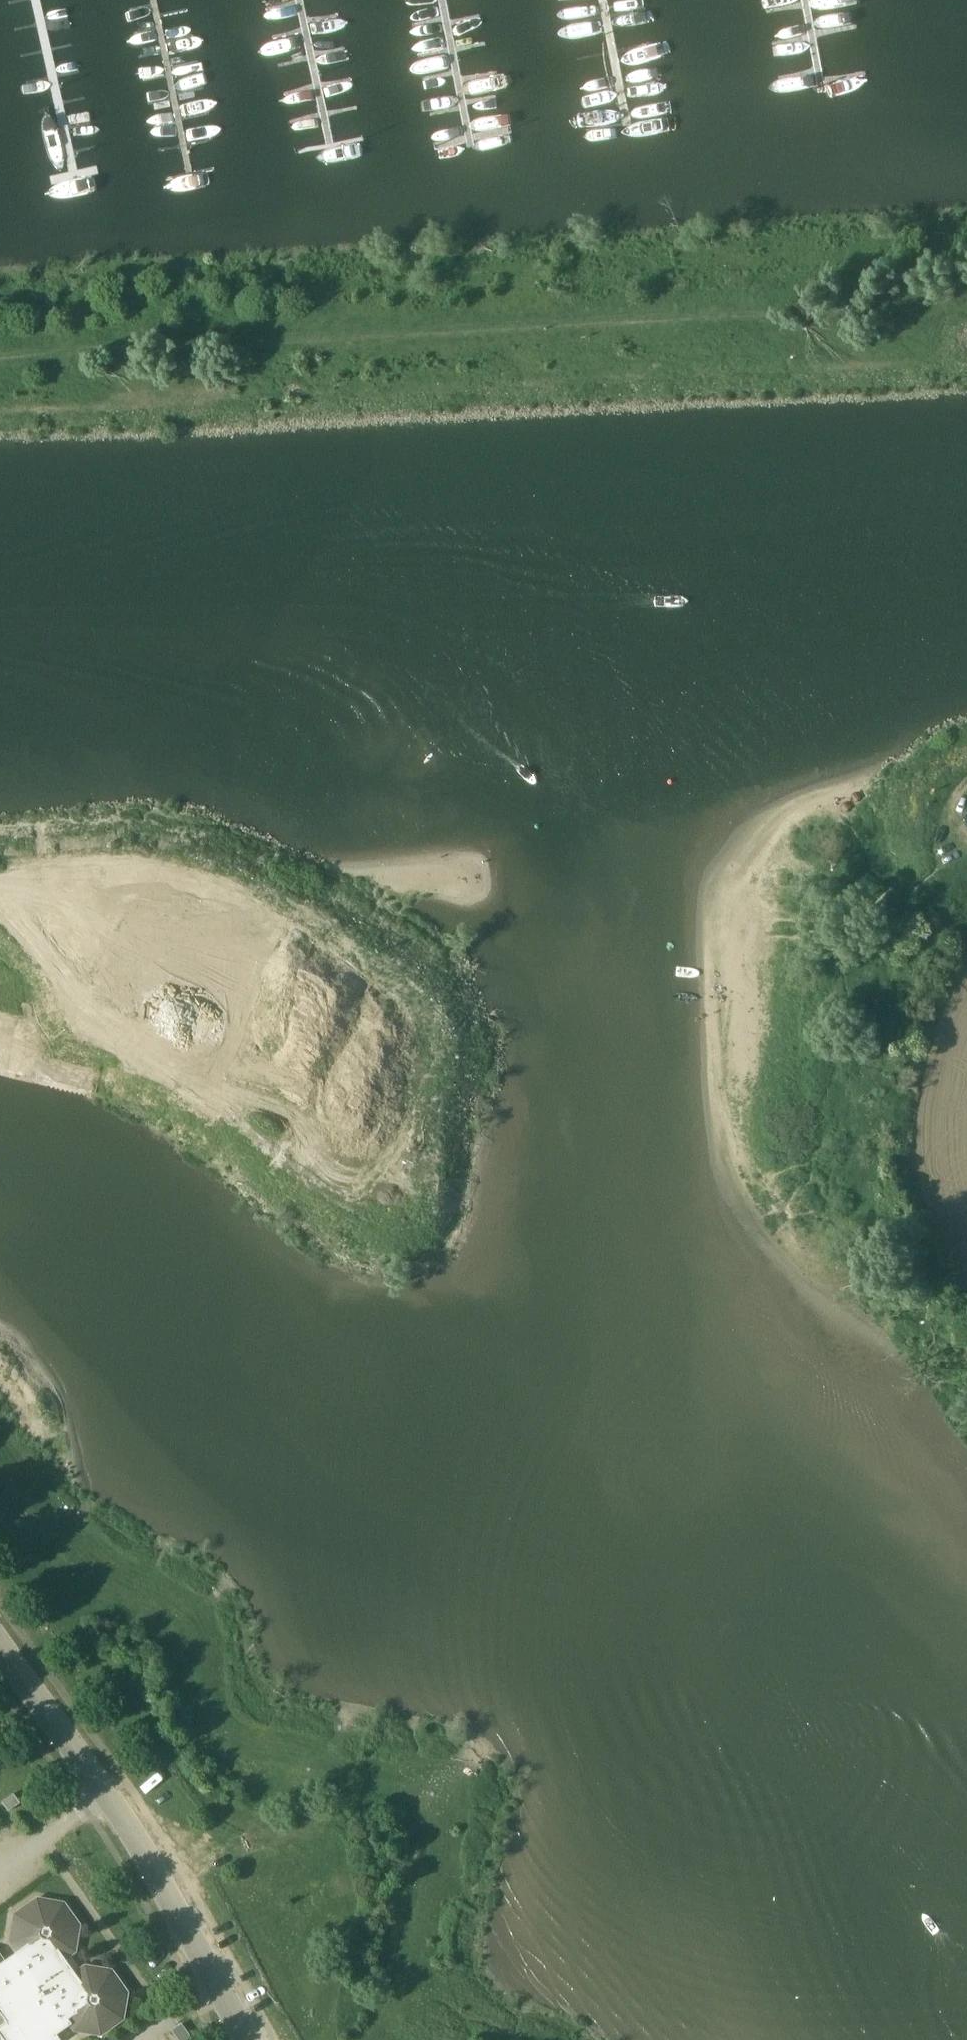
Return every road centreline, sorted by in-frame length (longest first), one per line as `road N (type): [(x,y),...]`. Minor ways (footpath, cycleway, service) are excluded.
road 1 (unclassified): [(0,1651),(134,1839),(247,2039)]

